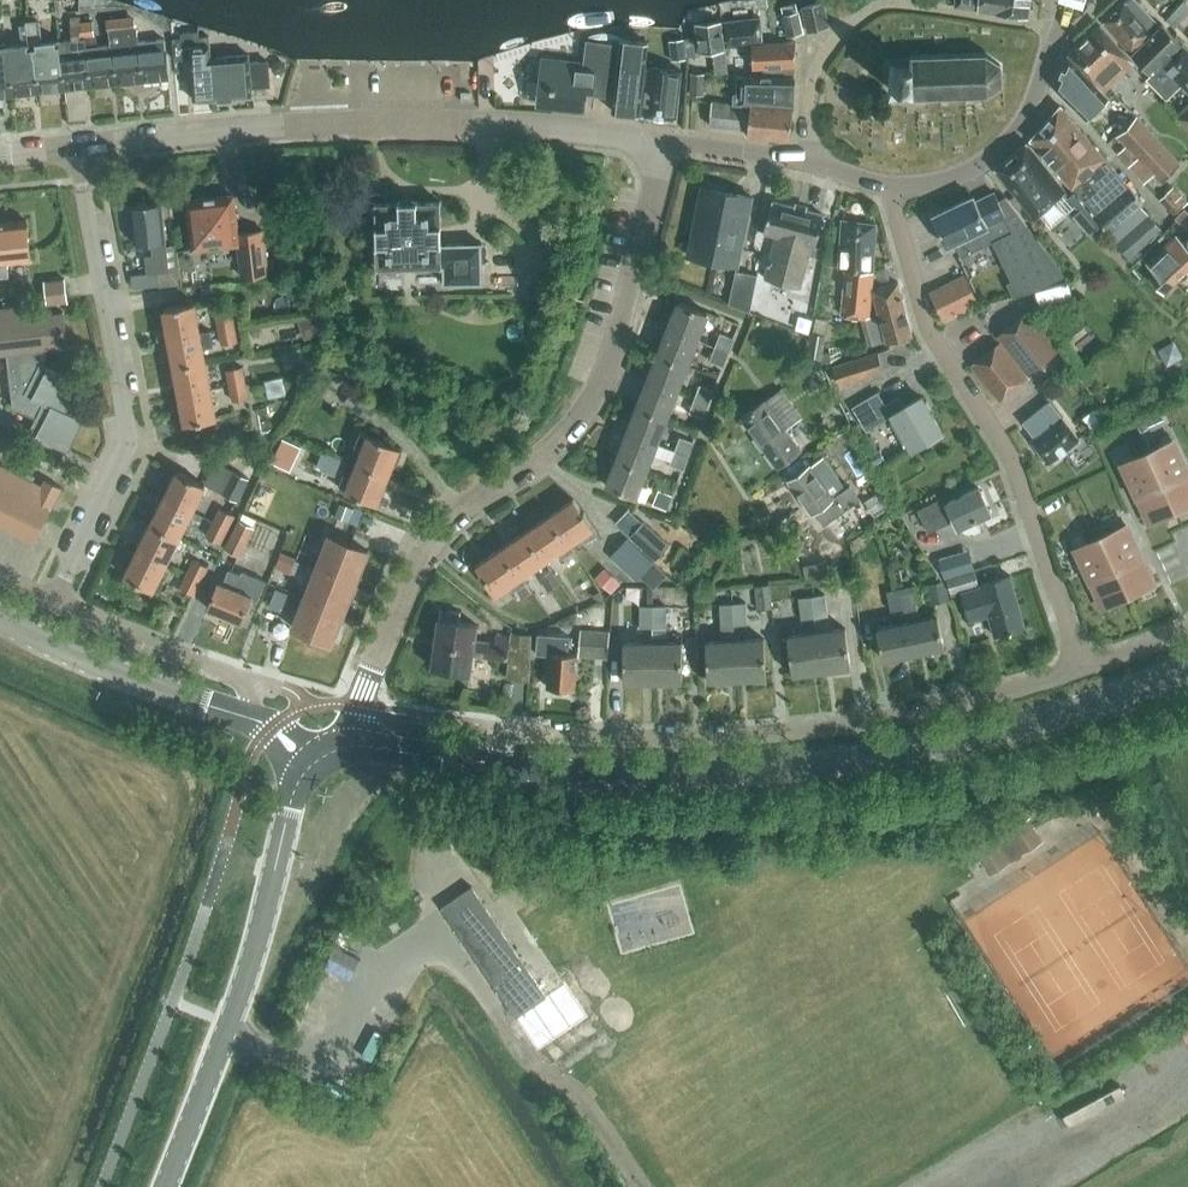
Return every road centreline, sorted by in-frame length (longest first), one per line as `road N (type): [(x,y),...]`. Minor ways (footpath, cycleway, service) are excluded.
road 1 (secondary): [(321,743),(615,780),(793,766),(952,741),(1086,708),(1187,666)]
road 2 (residential): [(1075,668),(853,724),(660,741),(359,711)]
road 3 (residential): [(364,694),(400,591),(435,537),(573,429),(627,311),(658,167),(647,139)]
road 4 (residential): [(1075,668),(1016,474),(930,329),(888,185)]
road 5 (secondary): [(167,1186),(260,938),(296,798),(321,743)]
road 6 (residential): [(79,148),(127,437),(52,594)]
road 7 (residential): [(647,139),(478,127),(287,127)]
road 8 (secondary): [(321,743),(0,626)]
road 9 (residential): [(359,711),(243,676),(52,594)]
road 10 (residential): [(888,185),(942,180),(996,154),(1030,108),(1067,0)]
road 11 (residential): [(79,148),(287,127)]
road 12 (residential): [(861,14),(824,55),(809,101),(808,163)]
road 13 (residential): [(808,163),(647,139)]

